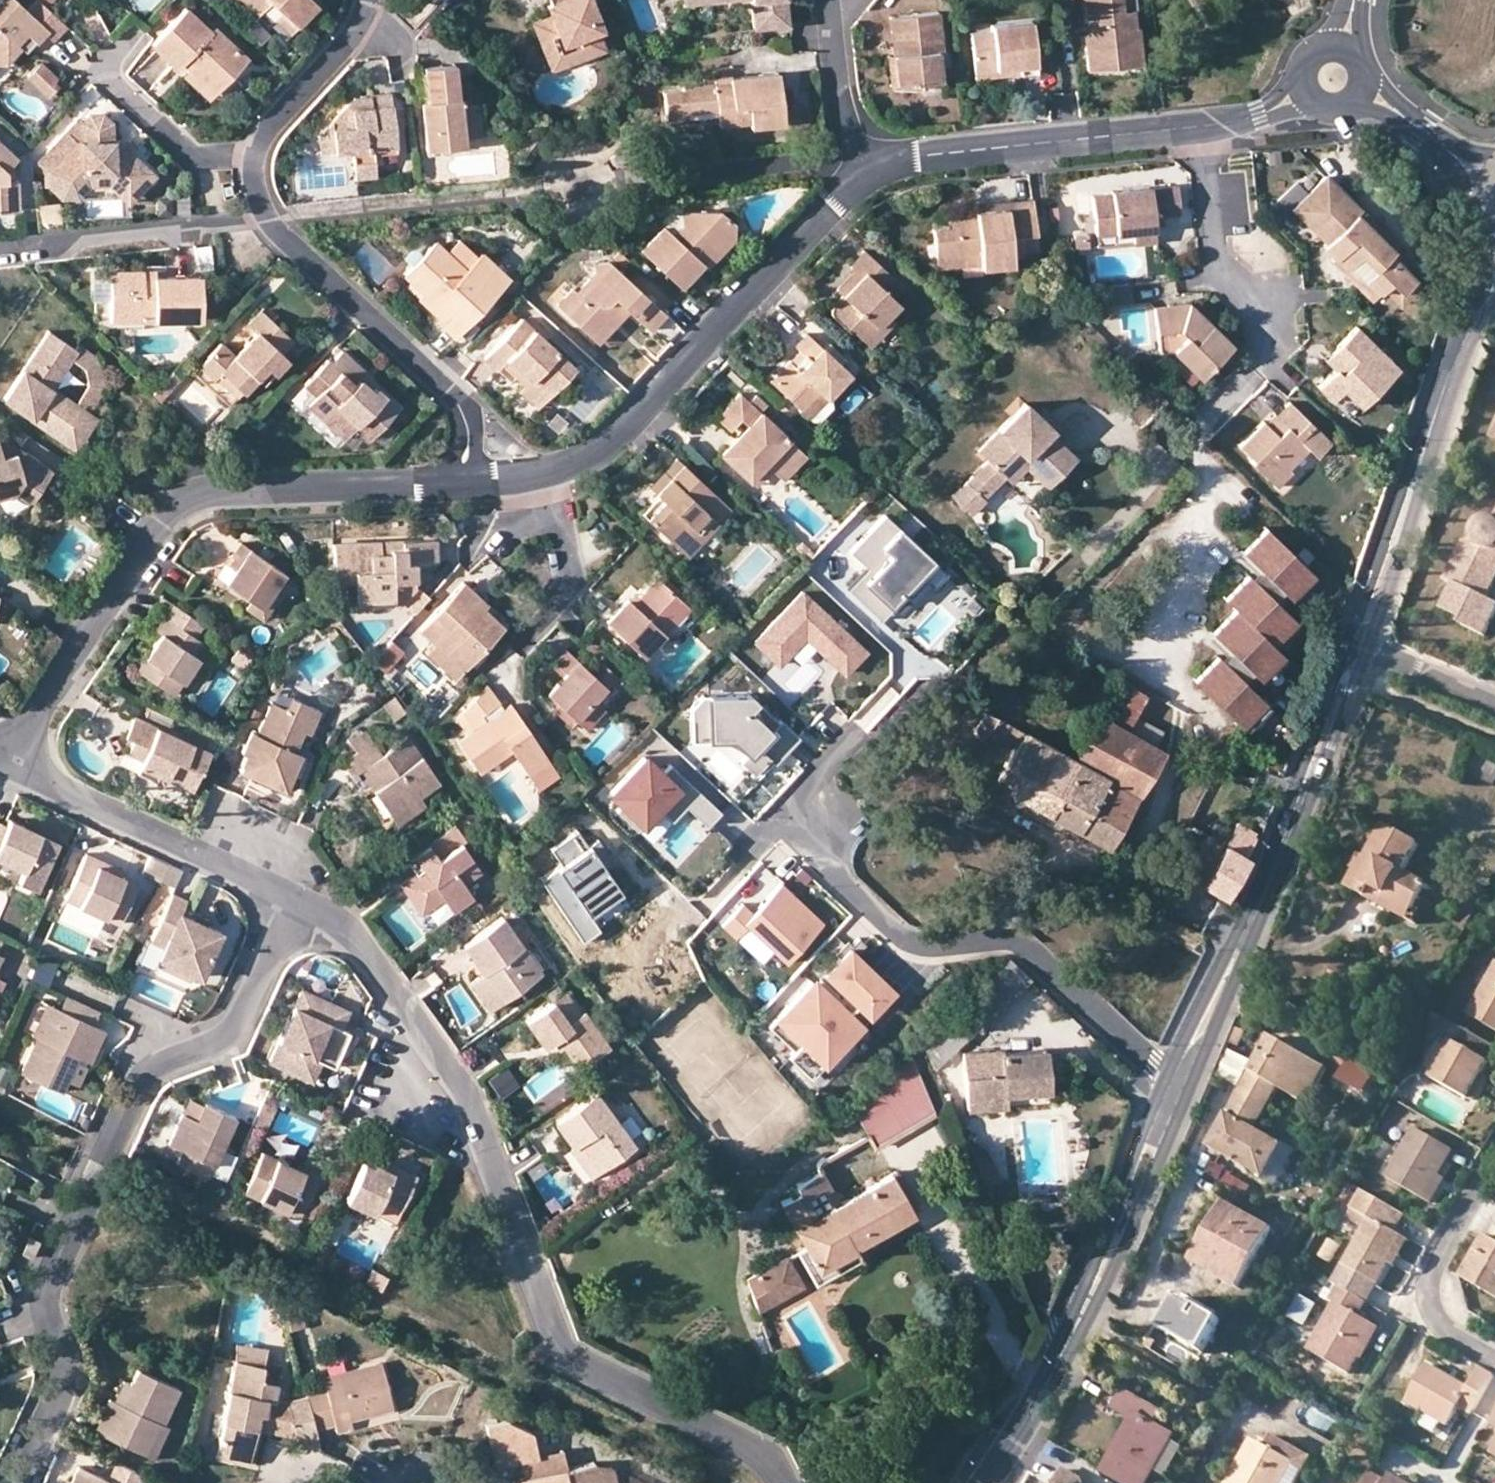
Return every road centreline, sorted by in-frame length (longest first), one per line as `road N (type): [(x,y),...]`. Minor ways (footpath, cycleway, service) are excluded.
road 1 (tertiary): [(1488,236),(1484,279),(1445,359),(1284,815),(1167,1075)]
road 2 (residential): [(296,902),(341,924),(456,1072),(560,1349),(588,1373),(739,1439),(784,1482)]
road 3 (residential): [(296,902),(234,1031),(146,1069),(46,1292),(59,1387),(15,1482)]
road 4 (residential): [(509,479),(242,487),(193,496),(166,515),(76,644),(11,761)]
road 5 (residential): [(1203,126),(1213,256),(1256,308),(1265,338),(1255,366),(1196,439),(1206,501),(1152,646)]
road 6 (residential): [(1167,1075),(1020,944),(907,939),(777,812)]
road 7 (residential): [(875,173),(823,211),(625,427),(550,472),(509,479)]
road 8 (tertiary): [(1192,1091),(1369,654)]
road 9 (tertiary): [(1167,1075),(1050,1362),(976,1482)]
road 10 (tertiary): [(1369,654),(1472,340),(1494,309)]
road 11 (residential): [(268,217),(283,240),(451,392),(509,479)]
road 12 (residential): [(1203,126),(1011,147),(875,173)]
road 13 (residential): [(11,761),(296,902)]
road 14 (residential): [(0,247),(268,217)]
road 15 (tertiary): [(1088,1322),(1192,1091)]
road 16 (residential): [(1494,1358),(1438,1322),(1427,1296),(1434,1265),(1494,1155)]
road 17 (residential): [(368,0),(365,20),(253,157)]
road 18 (tertiary): [(994,1482),(1088,1322)]
road 19 (residential): [(108,73),(191,157),(253,157)]
road 20 (residential): [(875,173),(850,137),(830,19)]
road 21 (residential): [(1363,88),(1491,180)]
road 22 (residential): [(1088,1322),(1218,1396)]
road 23 (residential): [(1494,705),(1369,654)]
road 24 (residential): [(777,812),(867,716)]

